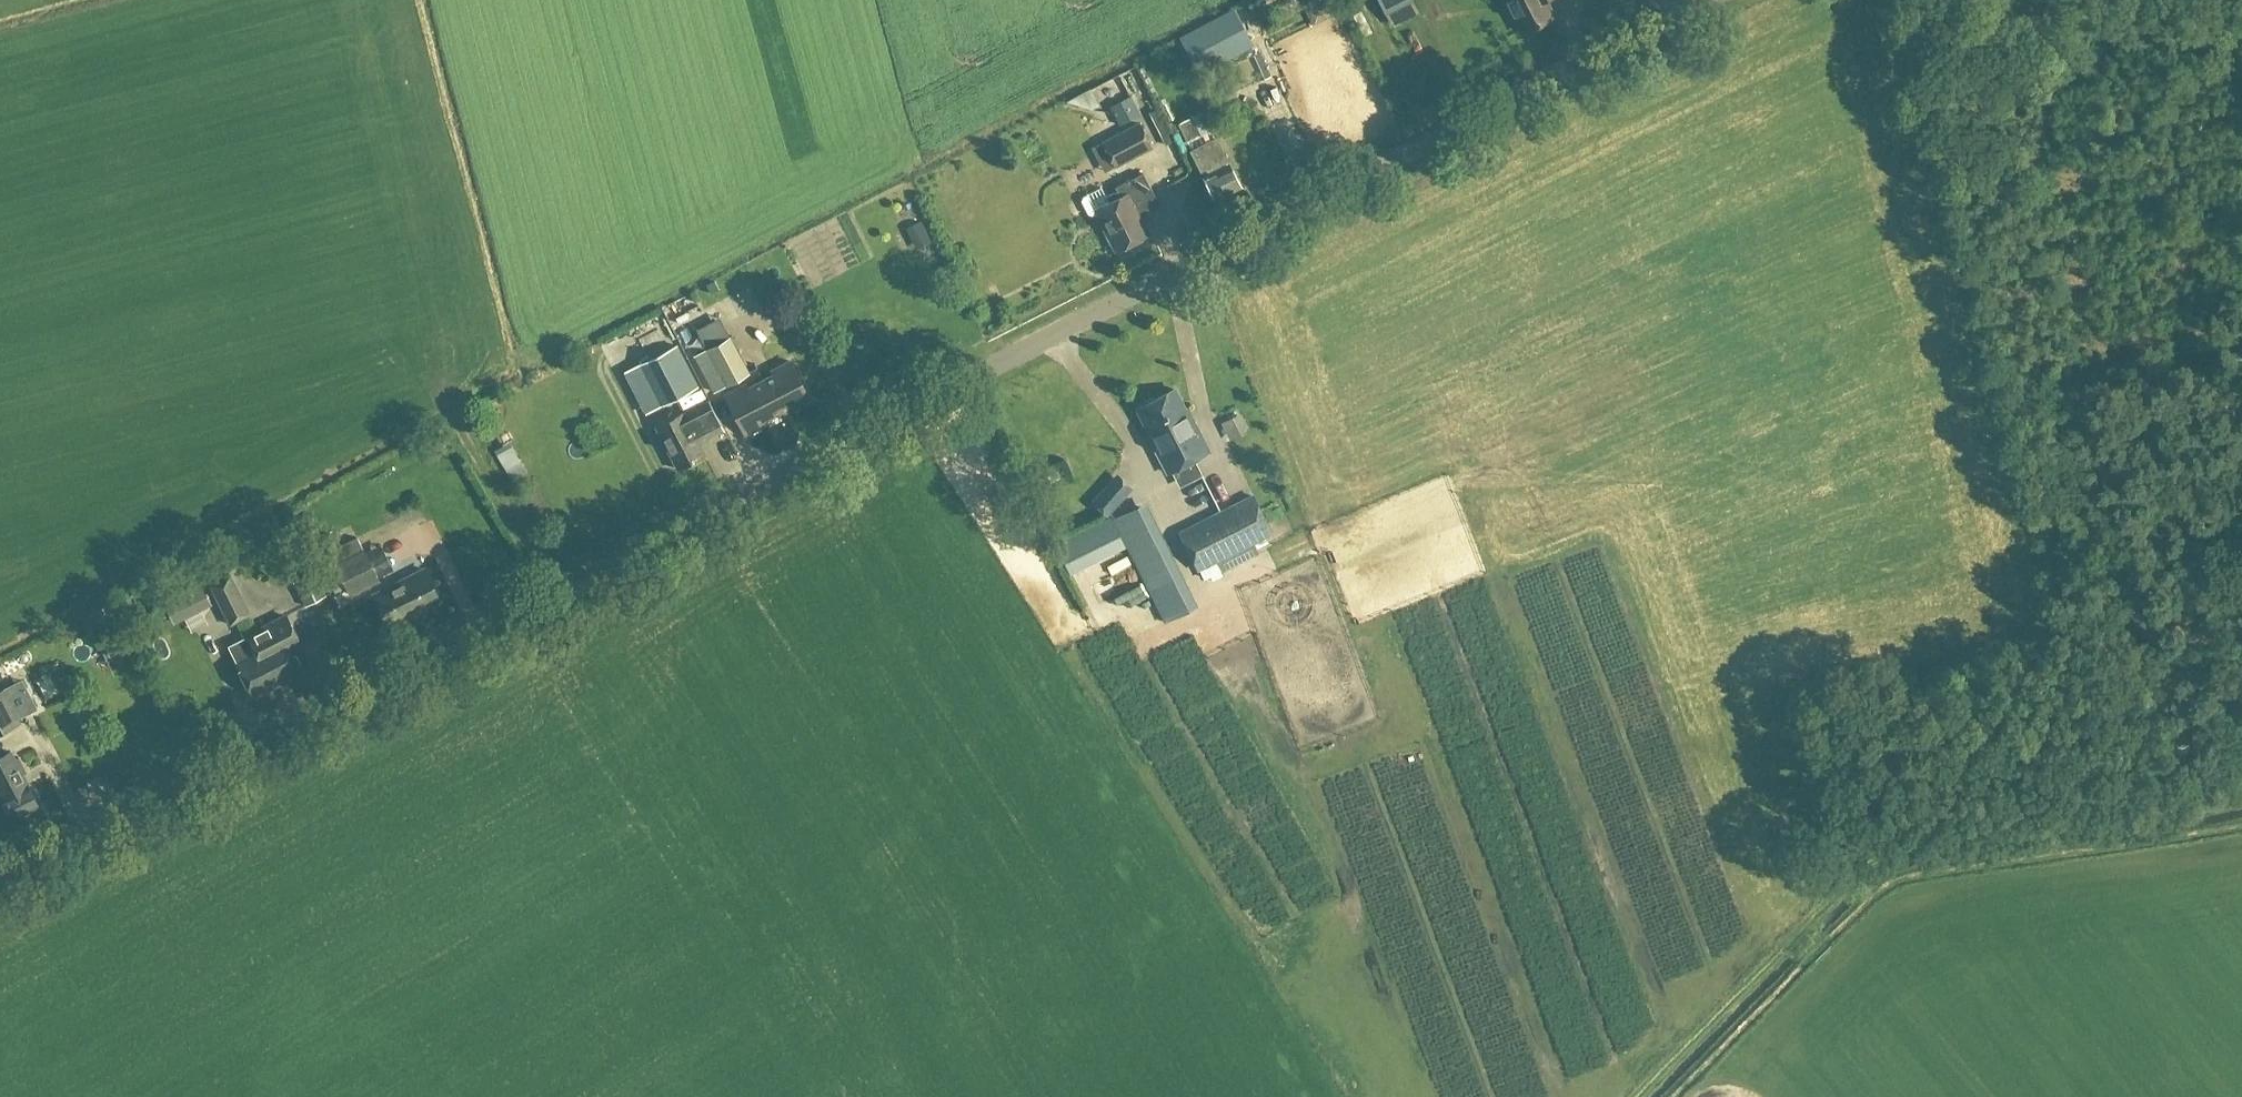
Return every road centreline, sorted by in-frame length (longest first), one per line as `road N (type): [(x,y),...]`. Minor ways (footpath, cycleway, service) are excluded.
road 1 (tertiary): [(0,885),(498,639),(1689,0)]
road 2 (track): [(1427,140),(1362,0)]

